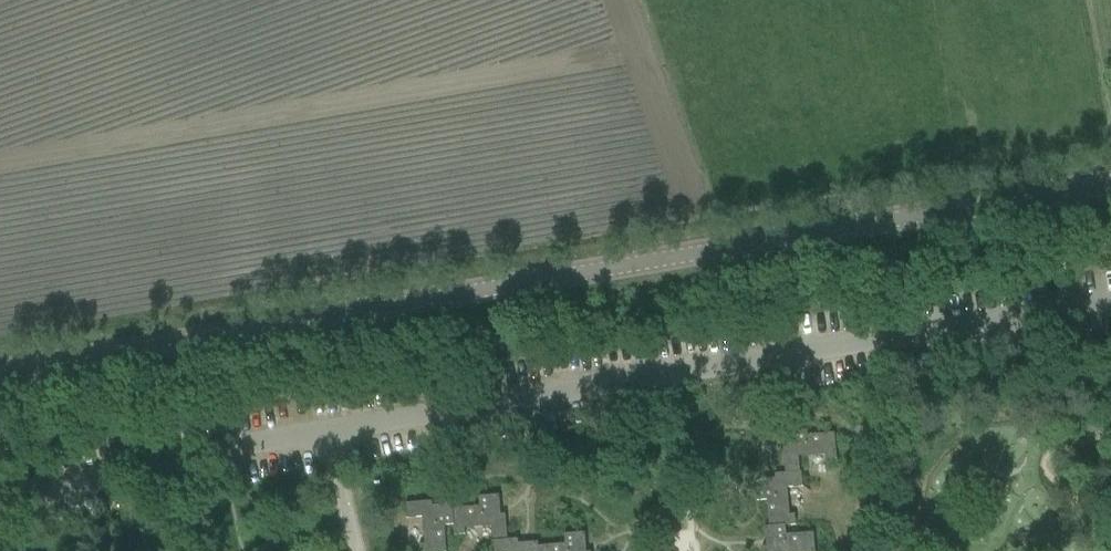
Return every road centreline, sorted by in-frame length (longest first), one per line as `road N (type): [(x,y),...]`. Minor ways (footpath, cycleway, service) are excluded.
road 1 (unclassified): [(0,373),(1110,183)]

